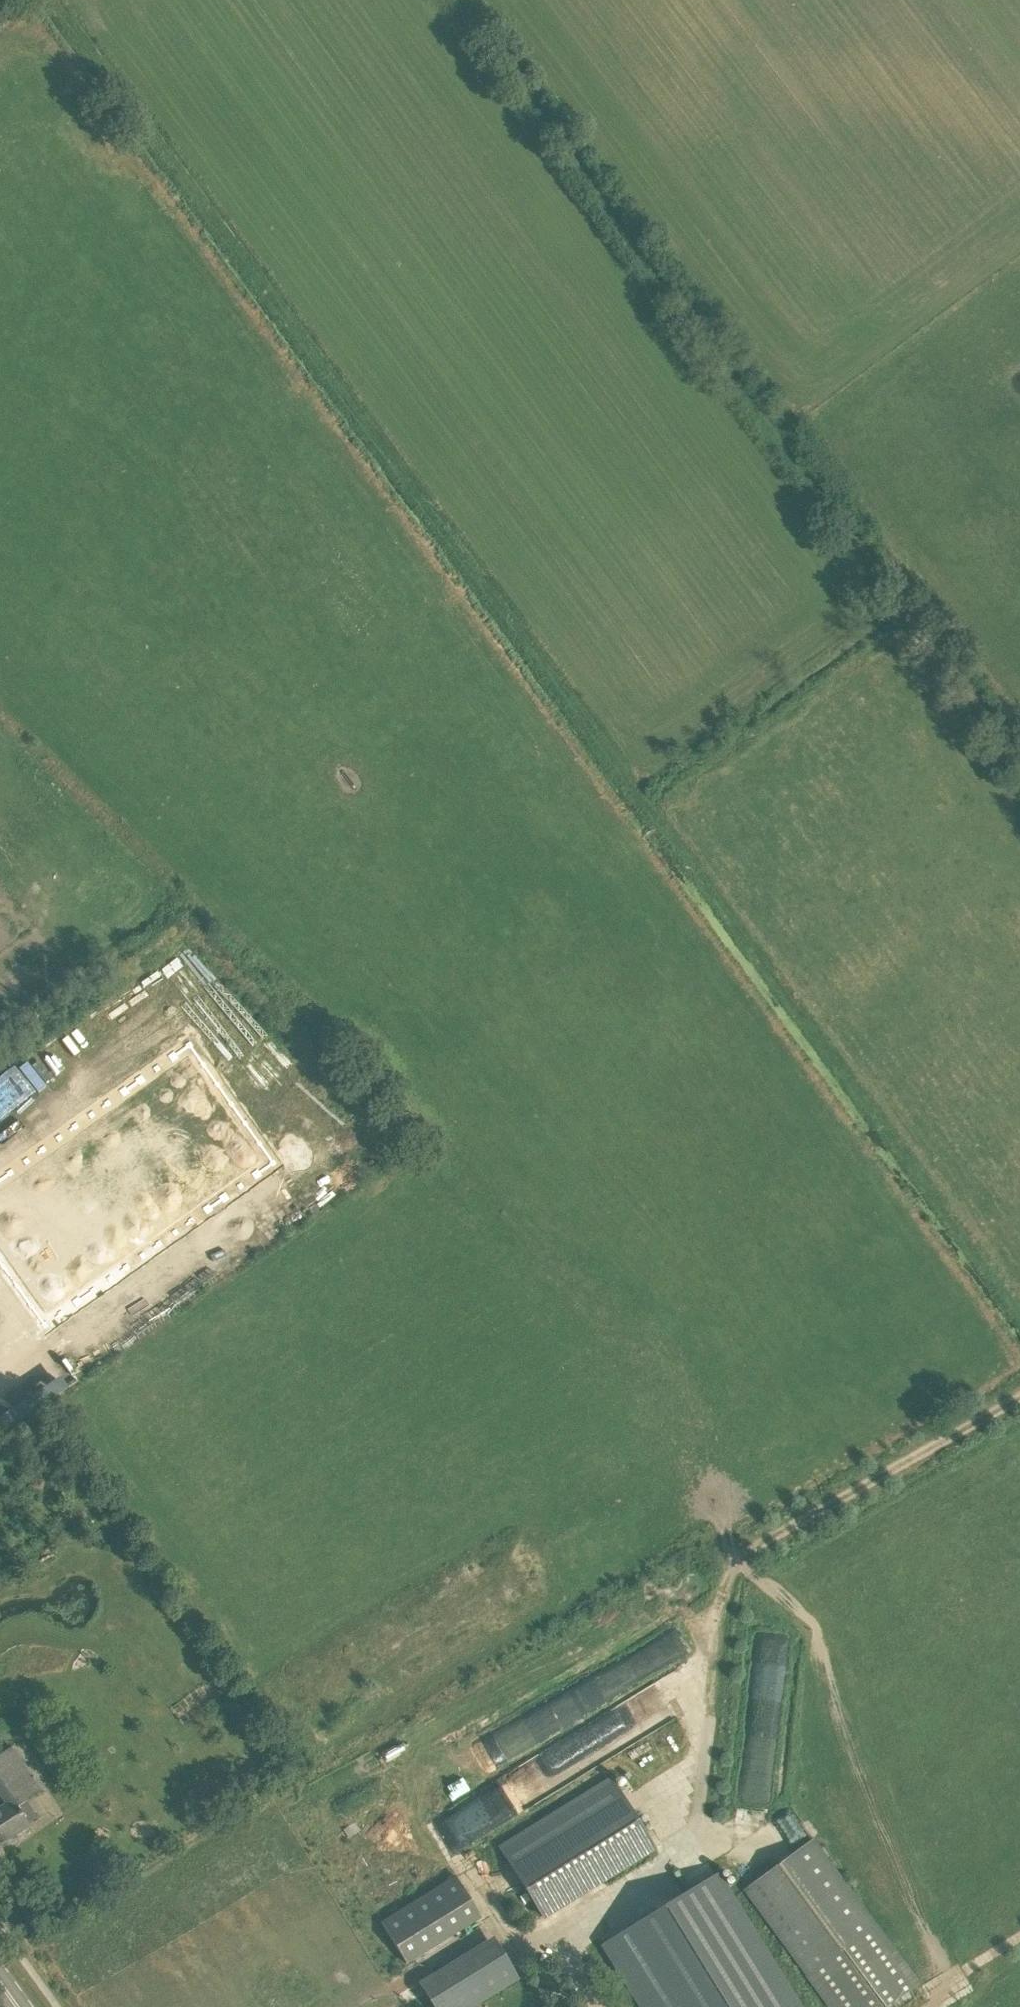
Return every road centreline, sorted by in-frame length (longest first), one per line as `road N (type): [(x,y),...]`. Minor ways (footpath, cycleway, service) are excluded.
road 1 (track): [(1019,757),(458,0)]
road 2 (track): [(1019,1397),(736,1559),(709,1614),(709,1787),(679,1873)]

